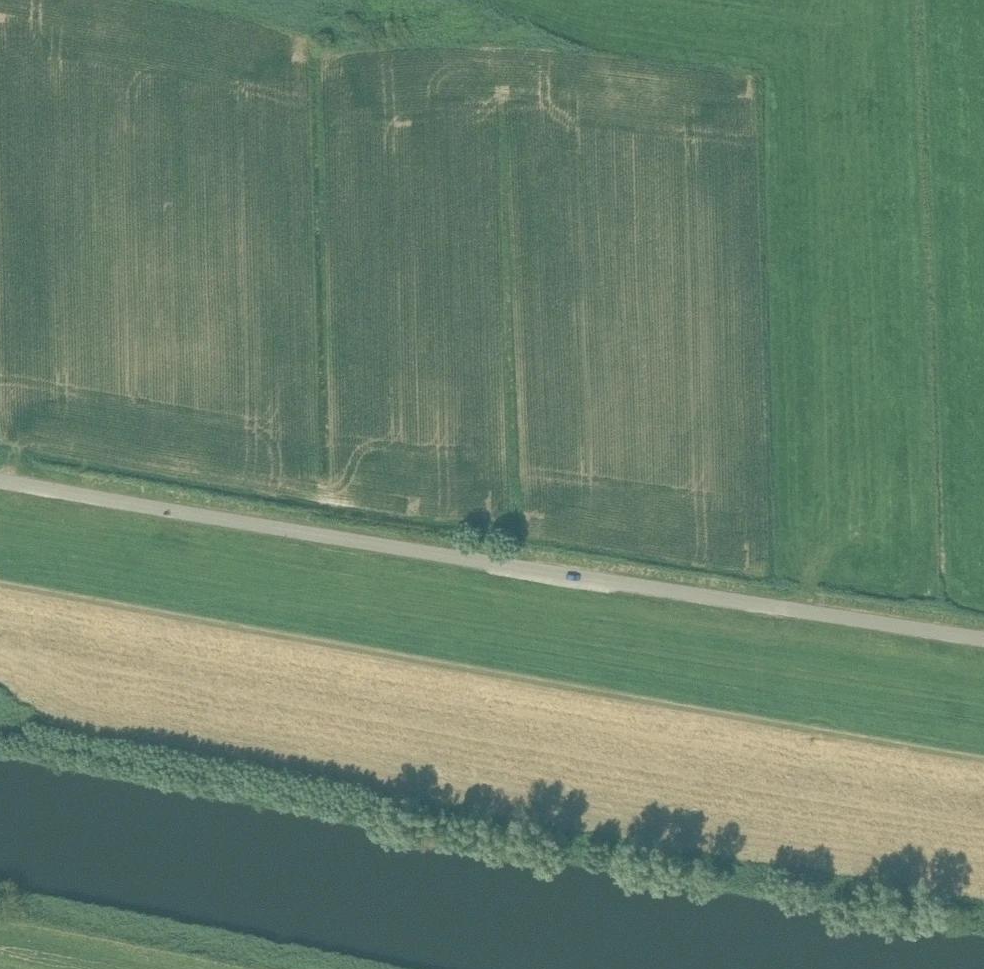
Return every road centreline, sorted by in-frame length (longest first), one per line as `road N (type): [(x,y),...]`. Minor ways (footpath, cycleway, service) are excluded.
road 1 (tertiary): [(0,477),(983,639)]

